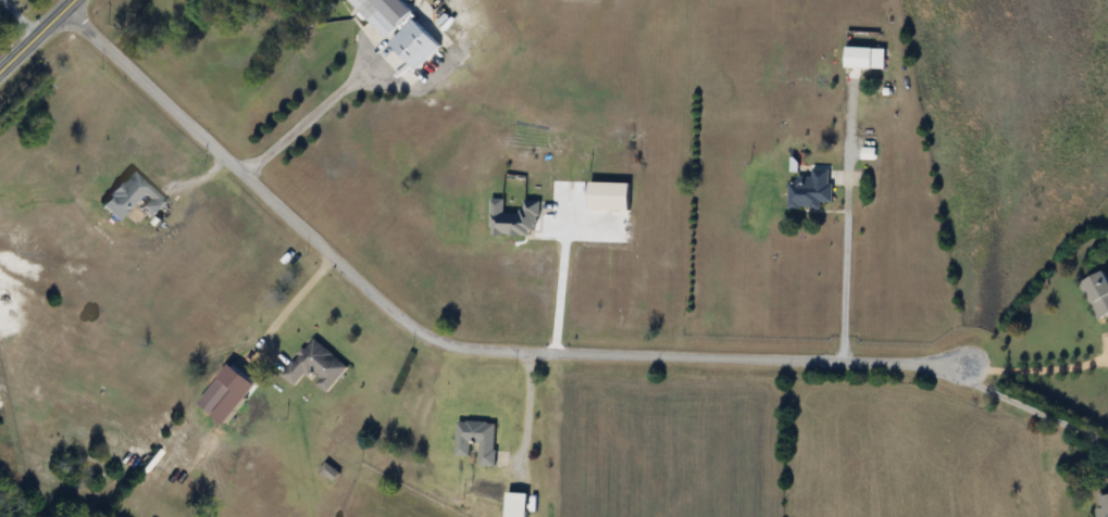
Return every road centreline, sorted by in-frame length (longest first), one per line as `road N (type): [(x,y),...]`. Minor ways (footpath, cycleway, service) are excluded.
road 1 (residential): [(62,8),(424,336),(475,350),(969,367)]

